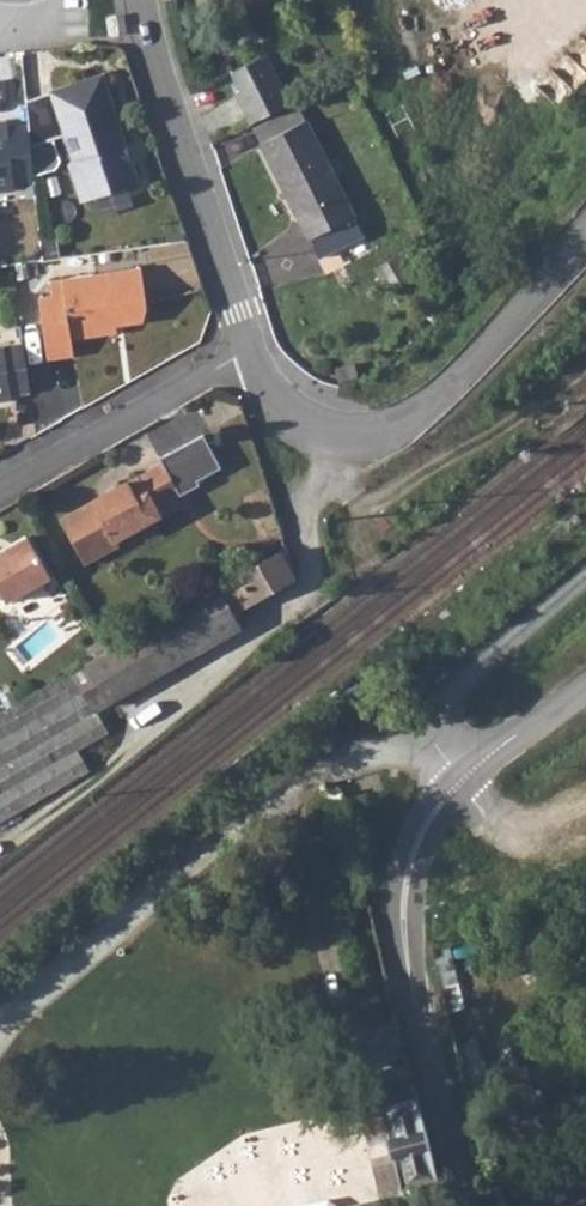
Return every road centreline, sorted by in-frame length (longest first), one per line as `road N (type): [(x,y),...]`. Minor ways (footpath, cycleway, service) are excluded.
road 1 (unclassified): [(471,1205),(402,932),(407,854),(448,780),(585,690)]
road 2 (unclassified): [(585,241),(479,363),(415,416),(369,436),(335,437),(301,425),(269,392),(250,341)]
road 3 (unclassified): [(250,341),(168,115),(137,0)]
road 4 (track): [(335,437),(354,499),(371,505),(585,366)]
road 5 (residential): [(250,341),(0,478)]
road 6 (track): [(585,579),(433,721),(448,780)]

